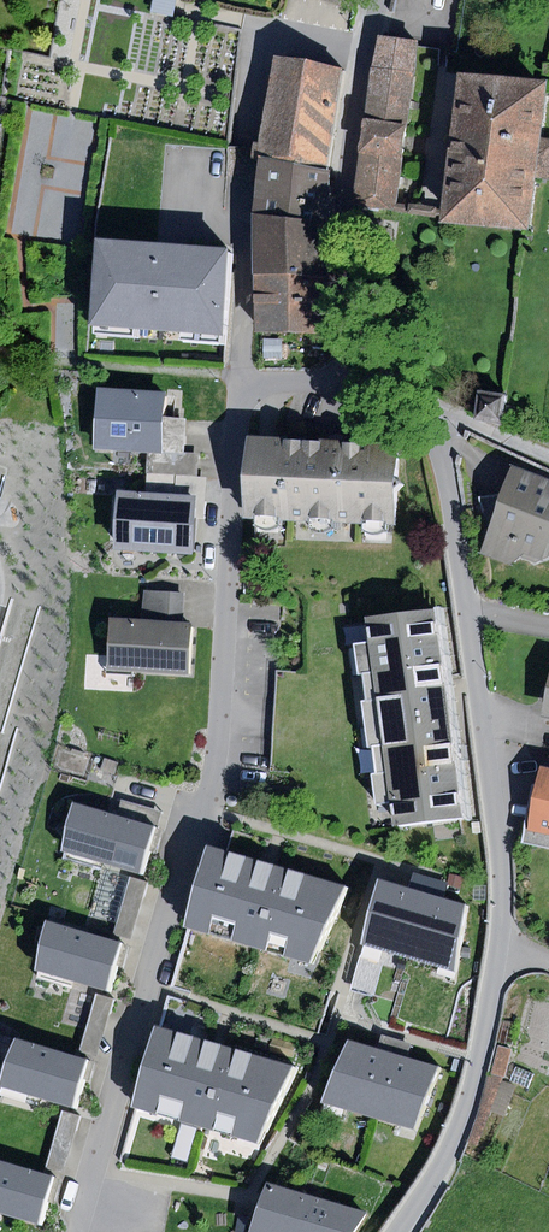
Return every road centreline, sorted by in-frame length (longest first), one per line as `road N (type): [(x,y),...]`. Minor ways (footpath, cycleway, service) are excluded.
road 1 (residential): [(356,364),(334,377),(243,383),(218,752),(81,1195)]
road 2 (residential): [(395,1231),(439,1169),(465,1114),(502,939),(476,614),(432,408)]
road 3 (residential): [(356,364),(347,279),(349,154),(376,0)]
road 4 (residential): [(432,408),(548,456)]

